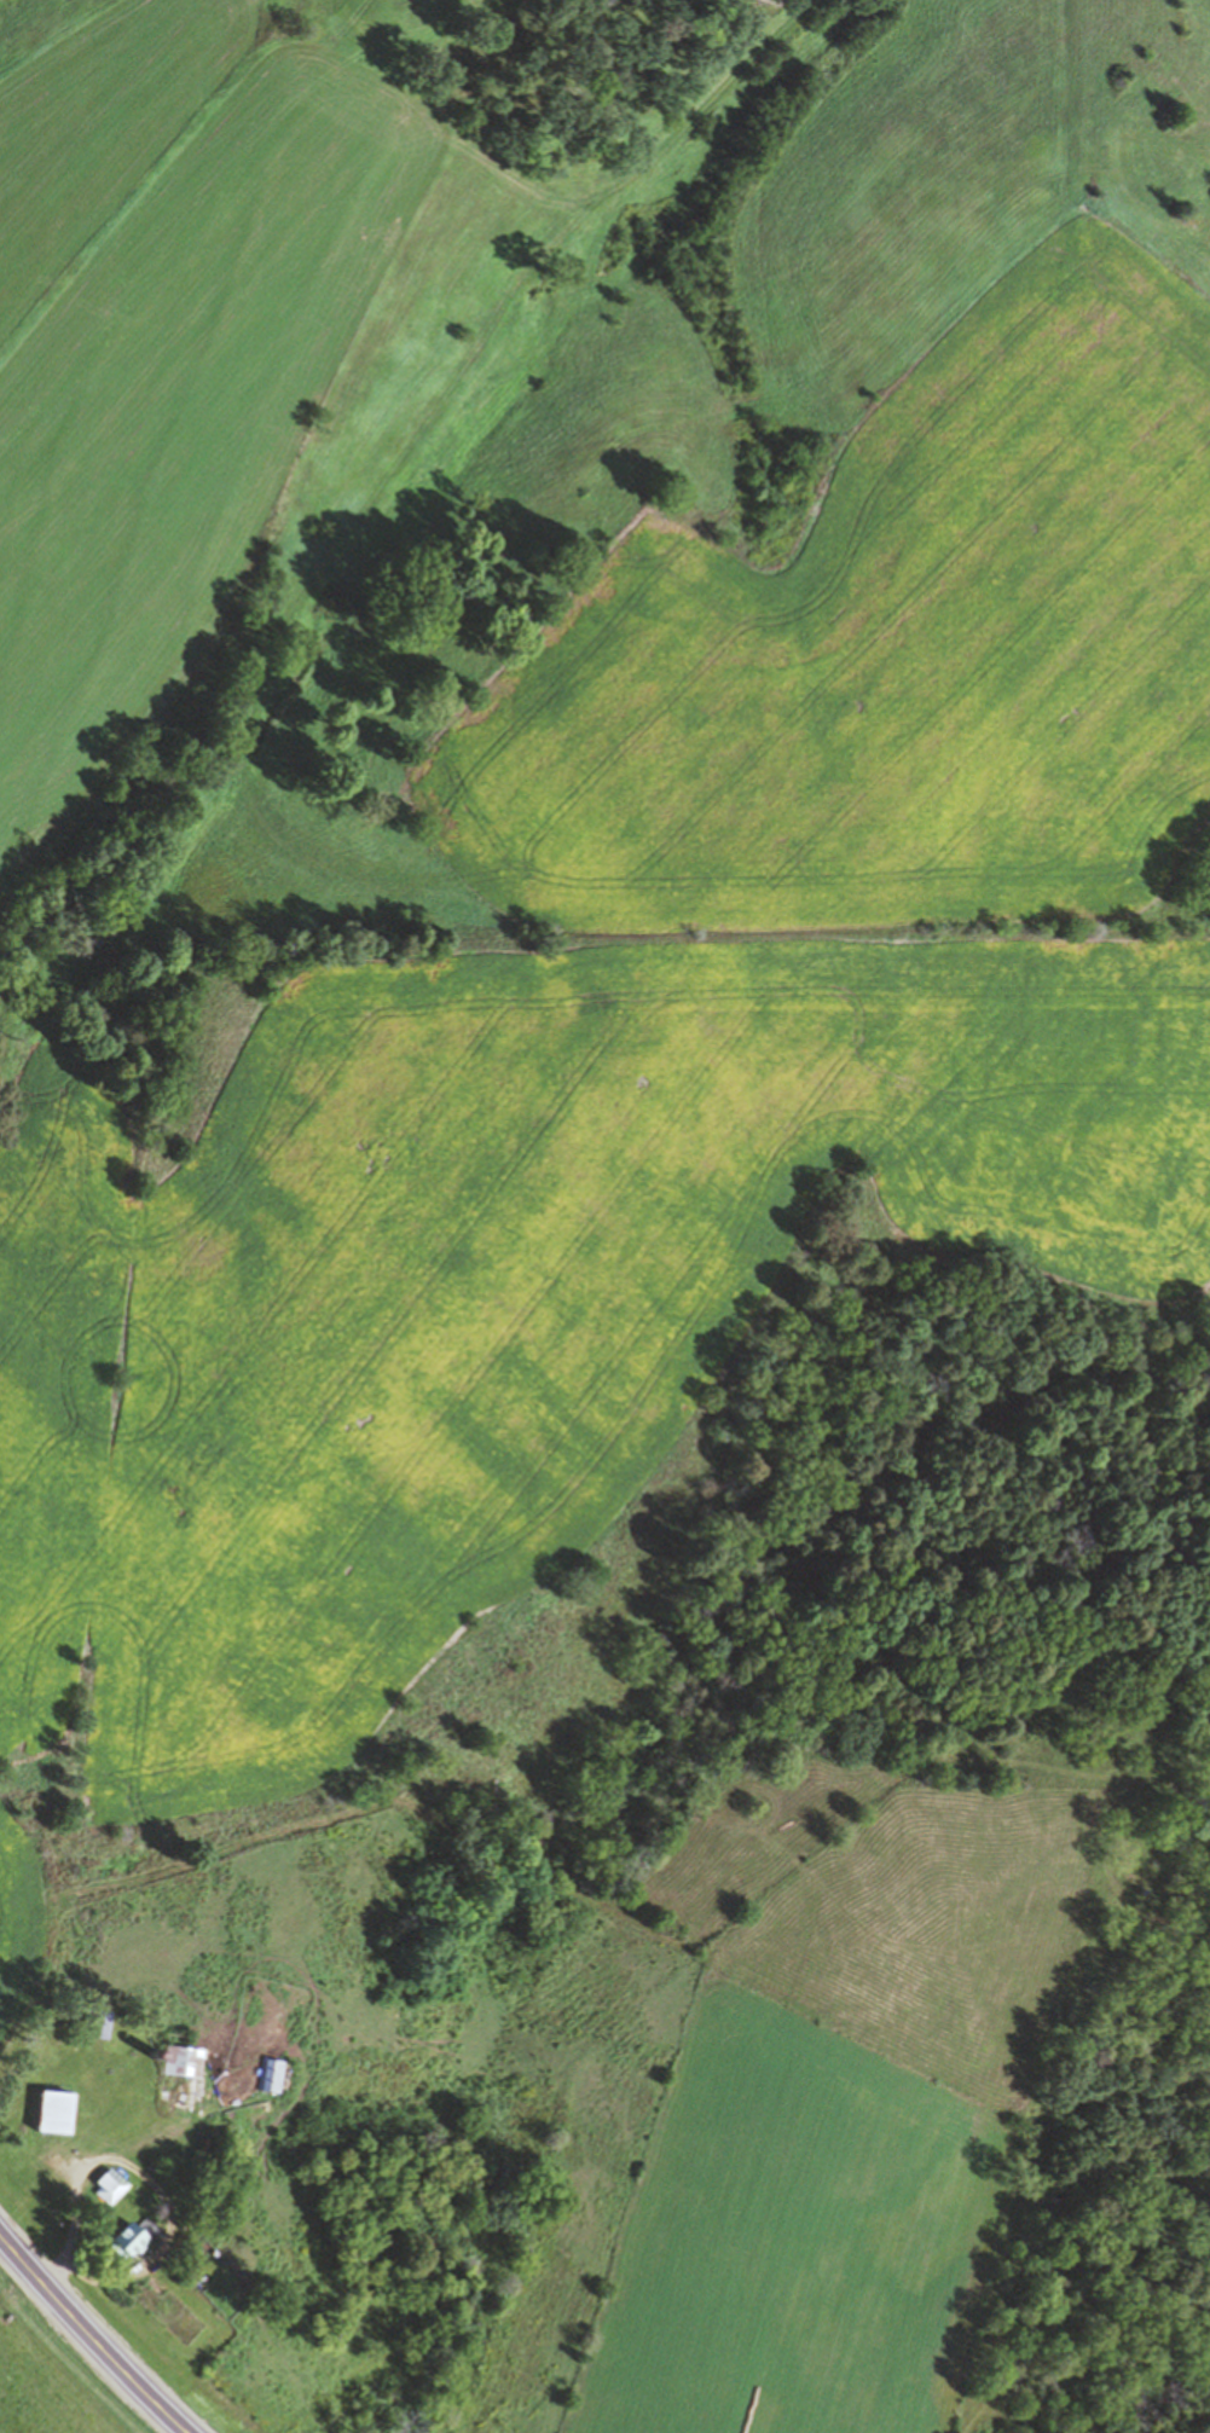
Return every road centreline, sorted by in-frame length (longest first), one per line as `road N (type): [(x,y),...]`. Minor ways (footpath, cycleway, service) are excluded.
road 1 (primary): [(187,2432),(0,2233)]

